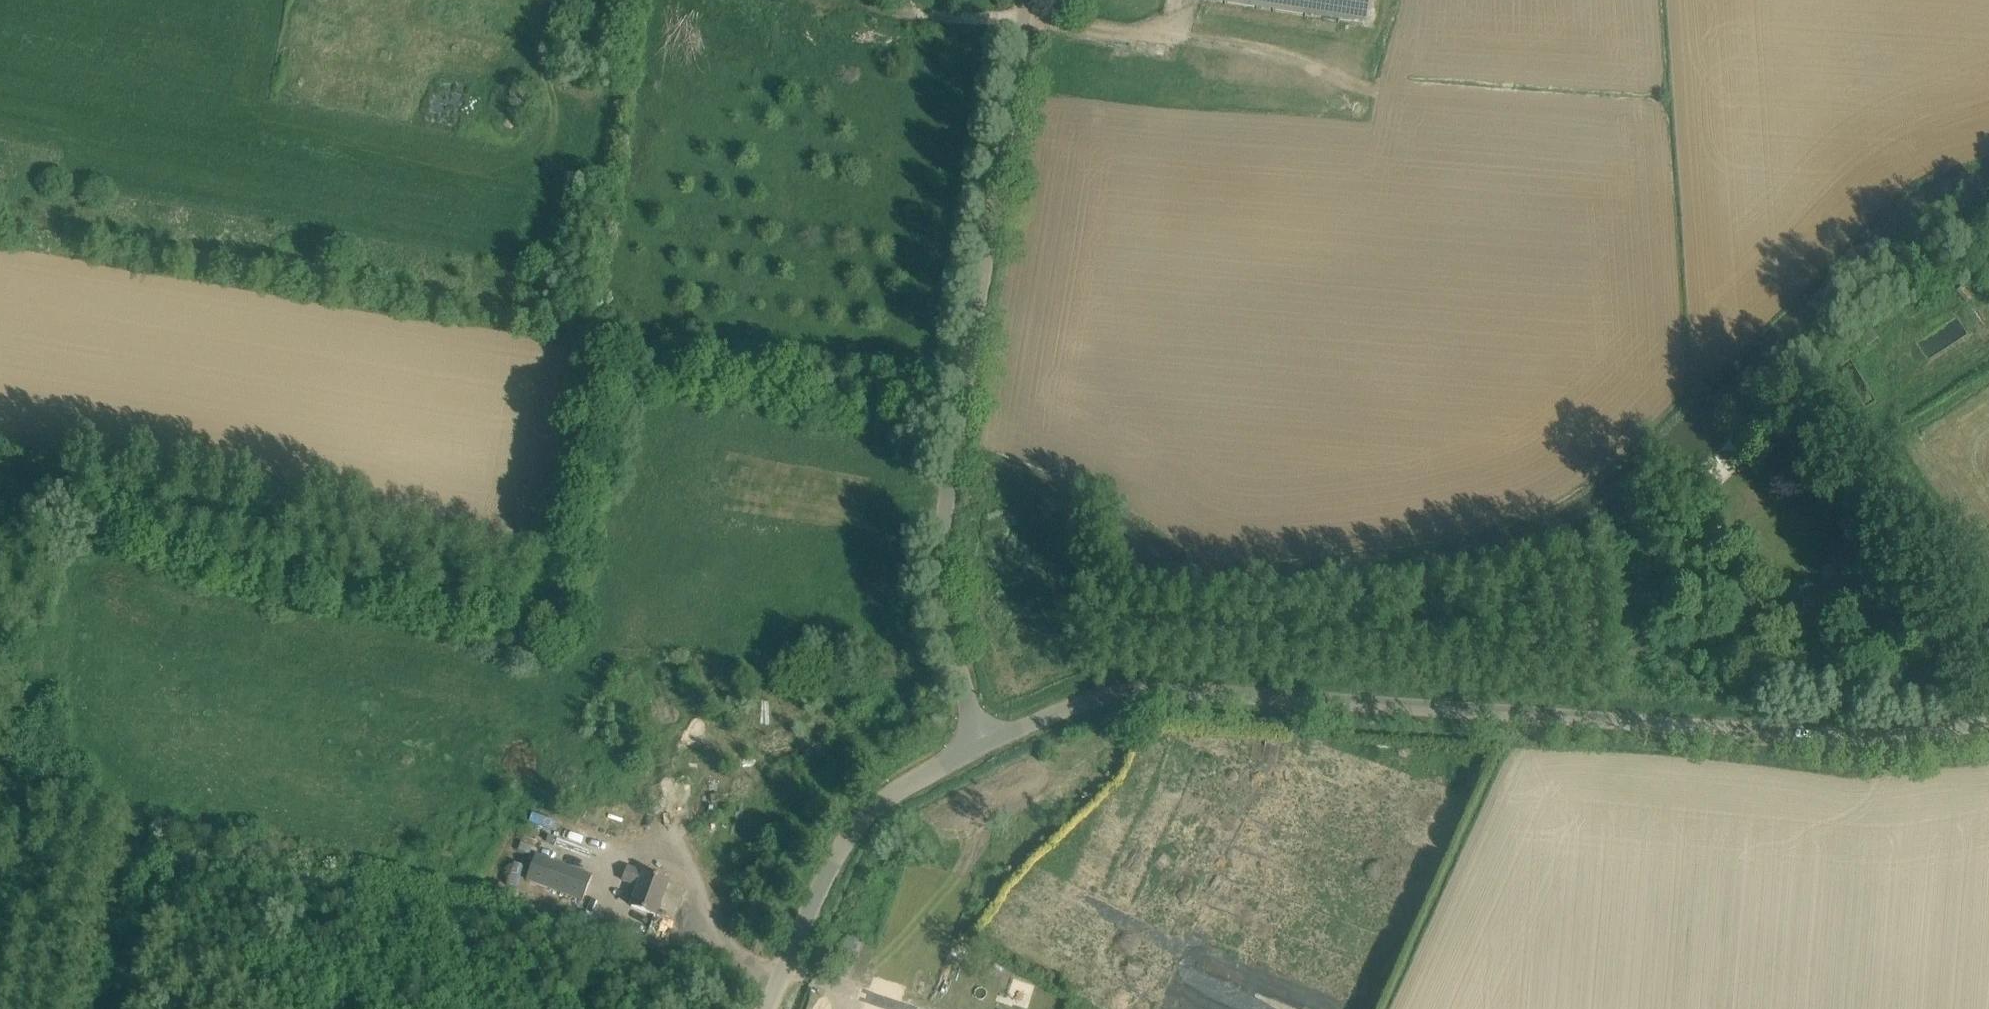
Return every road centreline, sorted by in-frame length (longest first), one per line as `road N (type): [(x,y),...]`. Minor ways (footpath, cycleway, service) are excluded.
road 1 (unclassified): [(981,746),(1079,703),(1164,690),(1846,738),(1904,738),(1988,718)]
road 2 (unclassified): [(981,746),(945,623),(940,503),(1027,0)]
road 3 (unclassified): [(764,1008),(825,877),(865,815),(981,746)]

